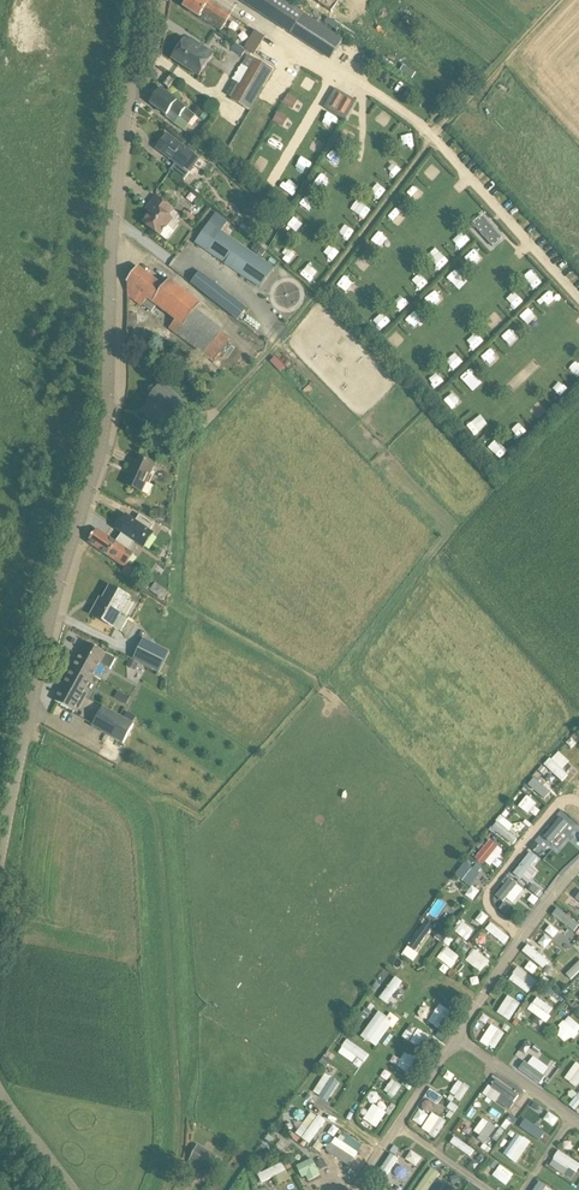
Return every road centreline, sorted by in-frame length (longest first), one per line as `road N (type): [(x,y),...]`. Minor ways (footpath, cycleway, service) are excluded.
road 1 (track): [(562,0),(435,137),(295,322),(182,454),(184,605),(319,686)]
road 2 (unclassified): [(0,856),(52,618),(110,427),(115,224),(147,0)]
road 3 (track): [(25,732),(136,792),(156,815),(180,1121),(166,1189)]
road 4 (track): [(480,1002),(458,986),(428,989),(355,1090),(348,1119),(382,1149)]

